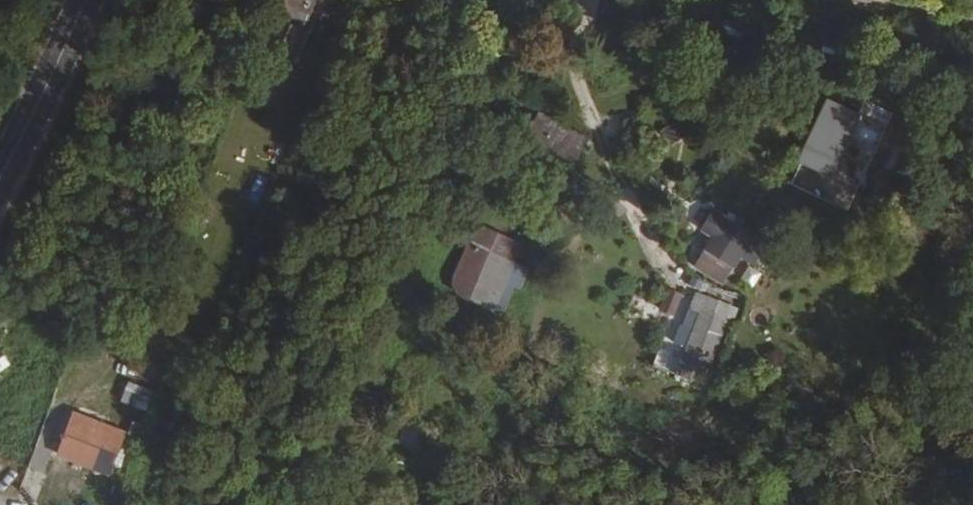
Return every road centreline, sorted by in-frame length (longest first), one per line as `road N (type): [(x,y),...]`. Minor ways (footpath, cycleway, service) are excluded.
road 1 (track): [(674,277),(584,90),(582,53),(601,0)]
road 2 (primary): [(84,0),(0,170)]

